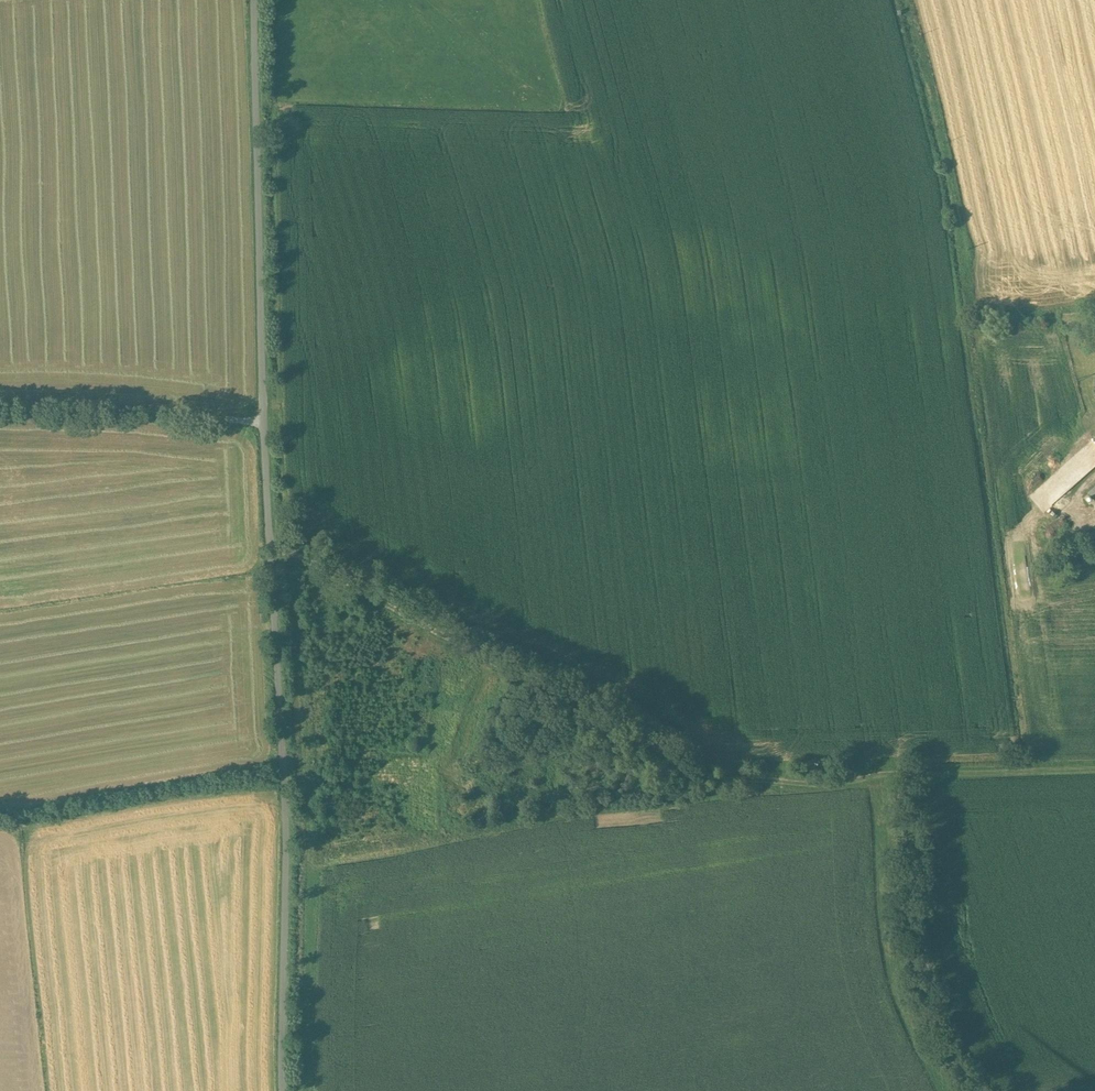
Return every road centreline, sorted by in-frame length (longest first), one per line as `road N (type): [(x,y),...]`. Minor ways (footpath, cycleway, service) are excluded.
road 1 (residential): [(282,1090),(284,816),(259,422),(252,0)]

